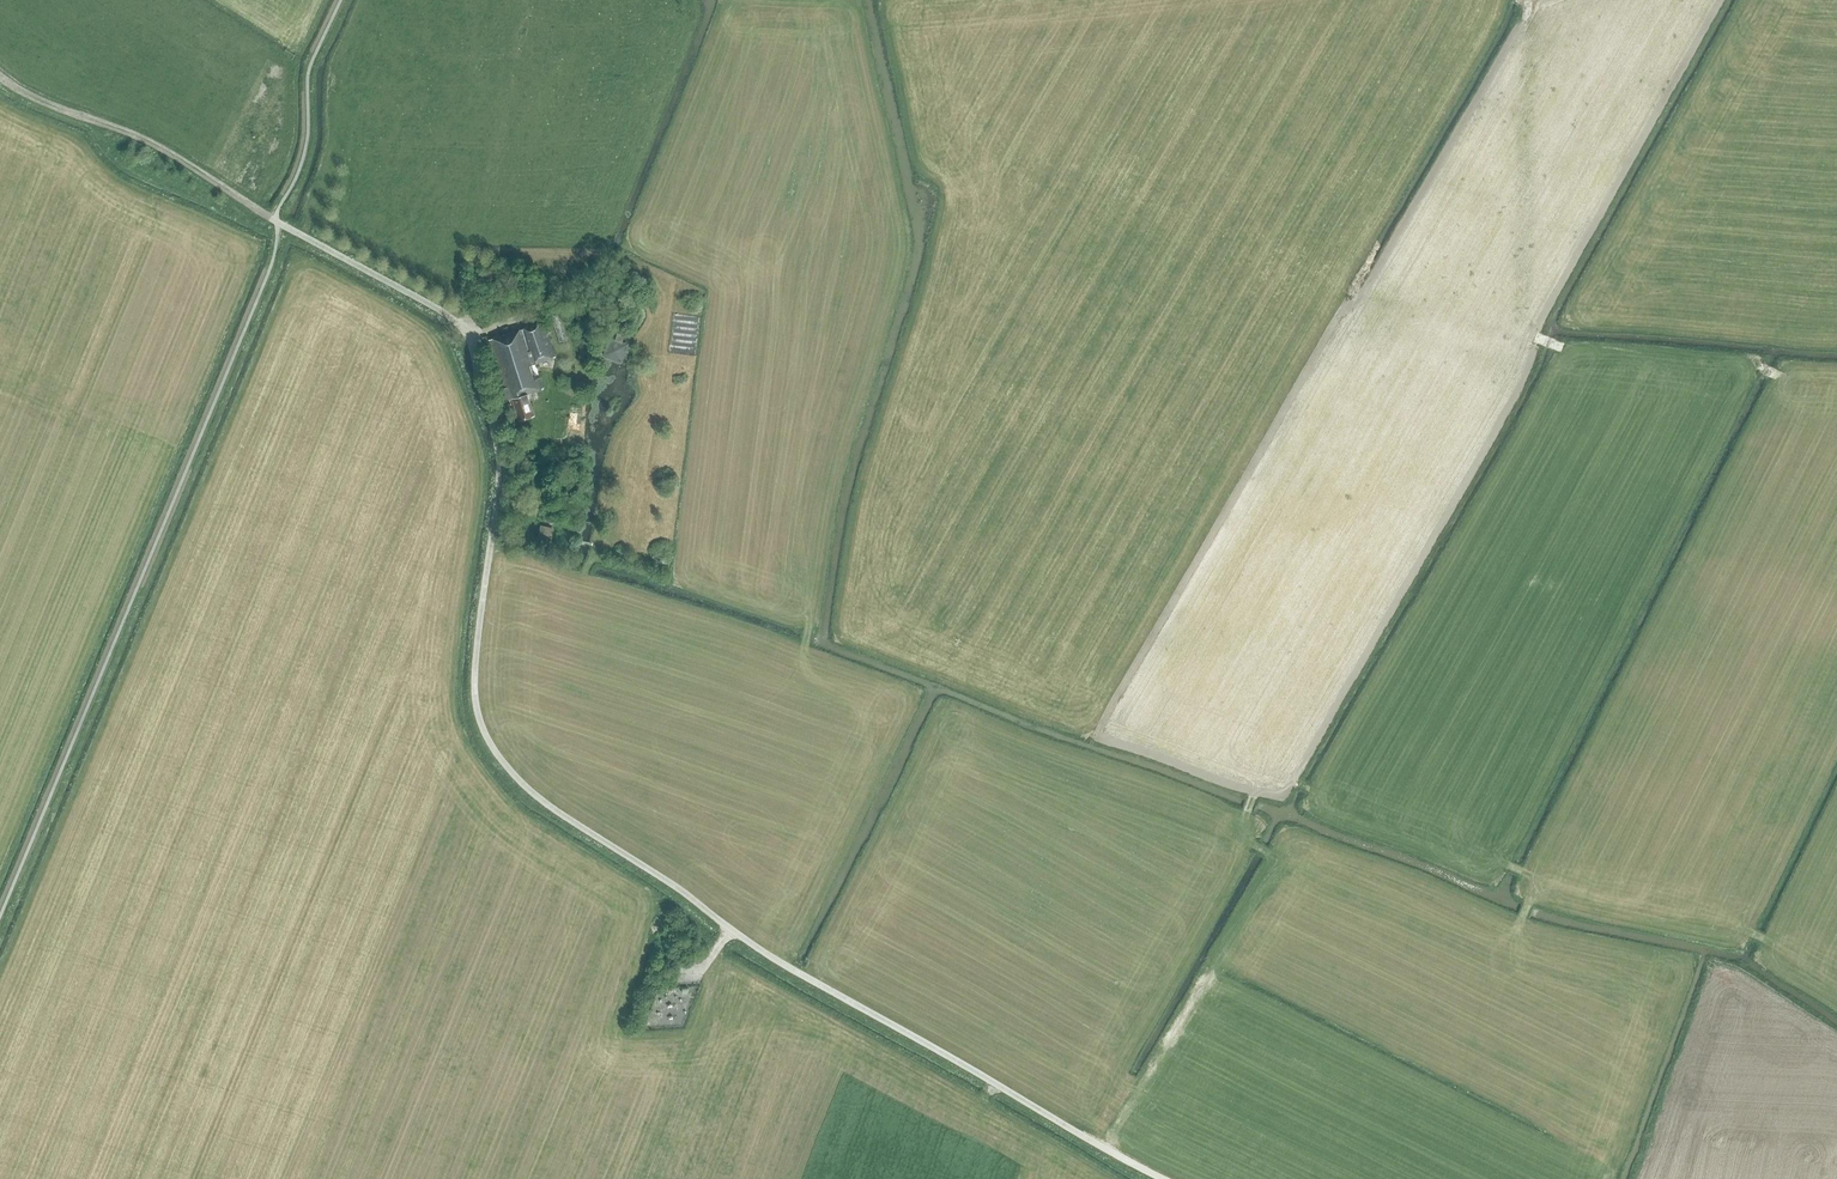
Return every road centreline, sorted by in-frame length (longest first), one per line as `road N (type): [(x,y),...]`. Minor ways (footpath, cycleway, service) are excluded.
road 1 (unclassified): [(1165,1178),(798,972),(520,783),(487,736),(474,684),(500,462),(468,337),(435,307),(276,221)]
road 2 (track): [(276,221),(145,138),(0,78)]

